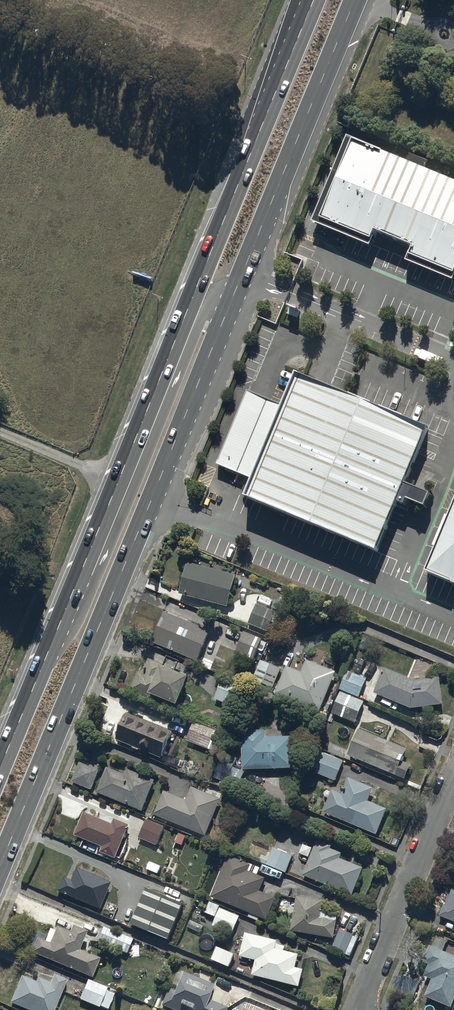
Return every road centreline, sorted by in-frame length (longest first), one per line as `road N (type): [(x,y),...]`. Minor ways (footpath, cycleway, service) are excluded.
road 1 (trunk): [(356,0),(0,866)]
road 2 (trunk): [(0,767),(312,0)]
road 3 (residential): [(356,1009),(453,768)]

